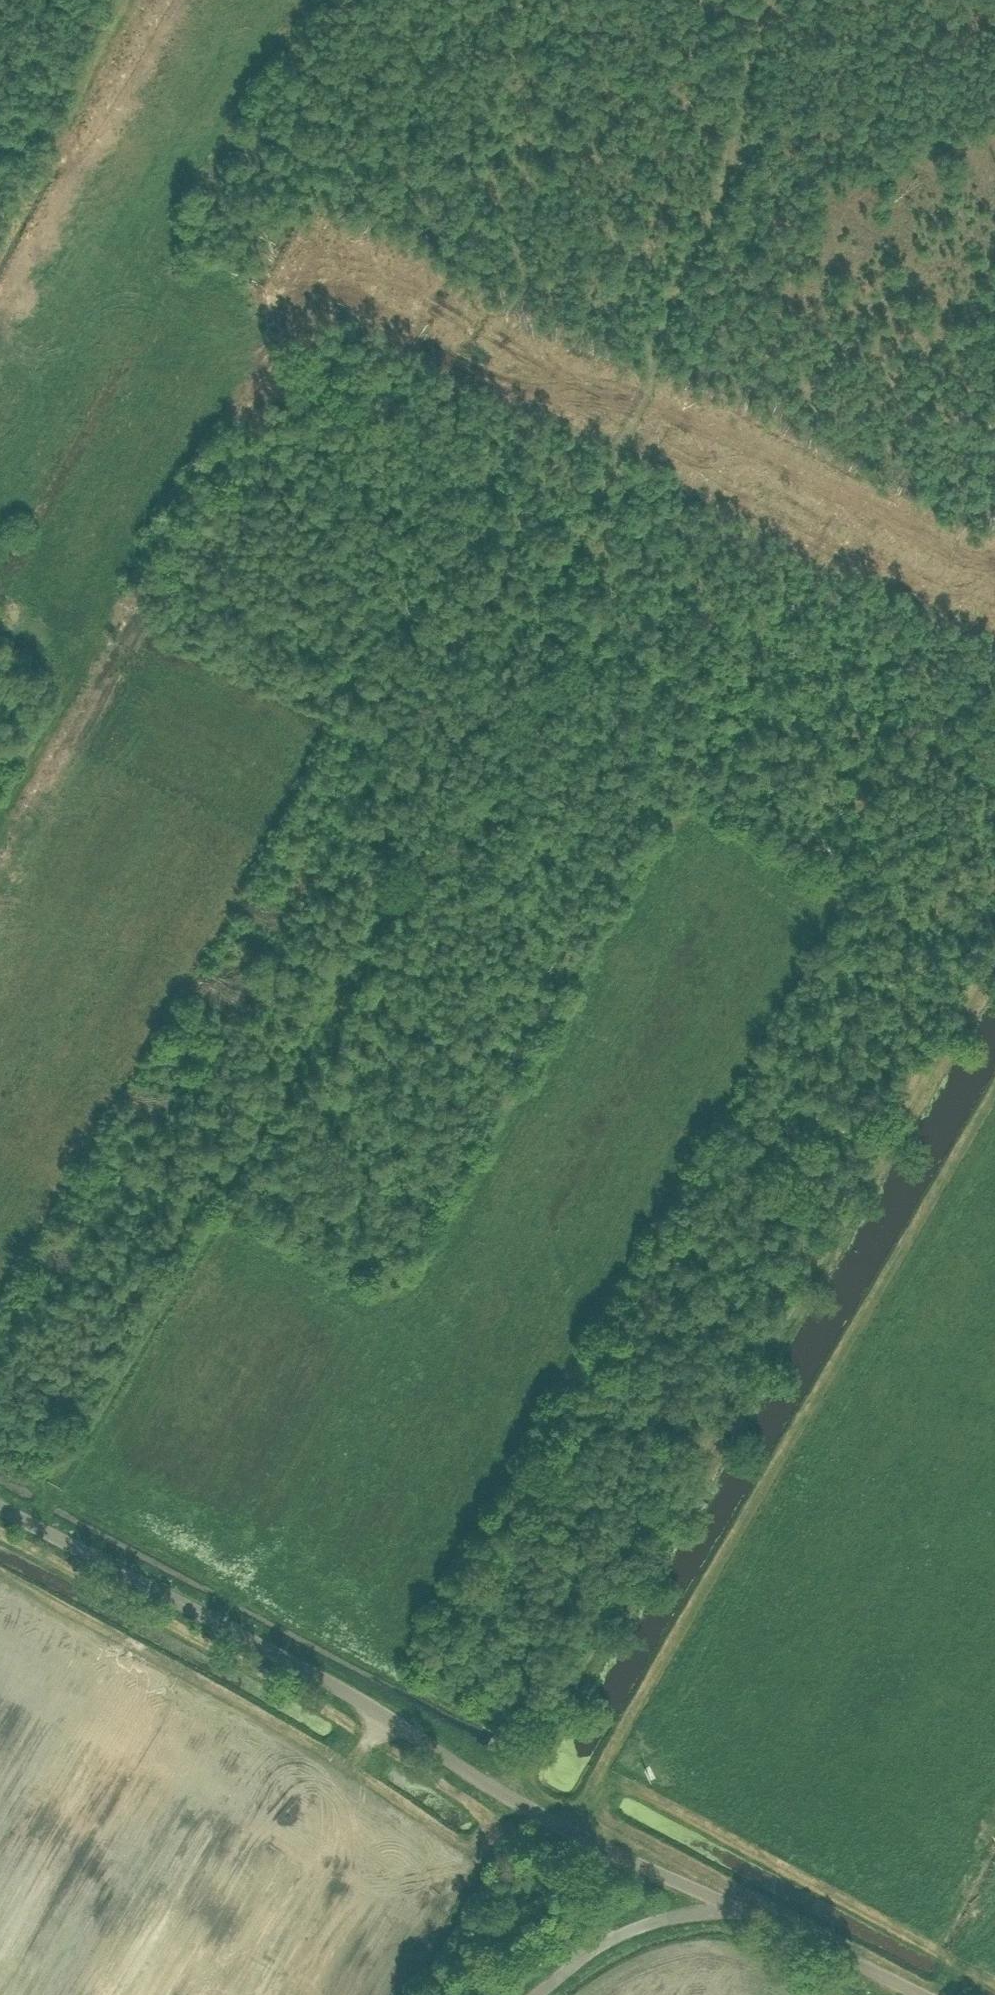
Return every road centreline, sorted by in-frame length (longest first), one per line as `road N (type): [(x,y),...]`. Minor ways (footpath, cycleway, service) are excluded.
road 1 (unclassified): [(598,1849),(351,1694),(0,1507)]
road 2 (unclassified): [(923,1994),(741,1911)]
road 3 (unclassified): [(741,1911),(598,1849)]
road 4 (unclassified): [(601,1940),(655,1920),(741,1911)]

